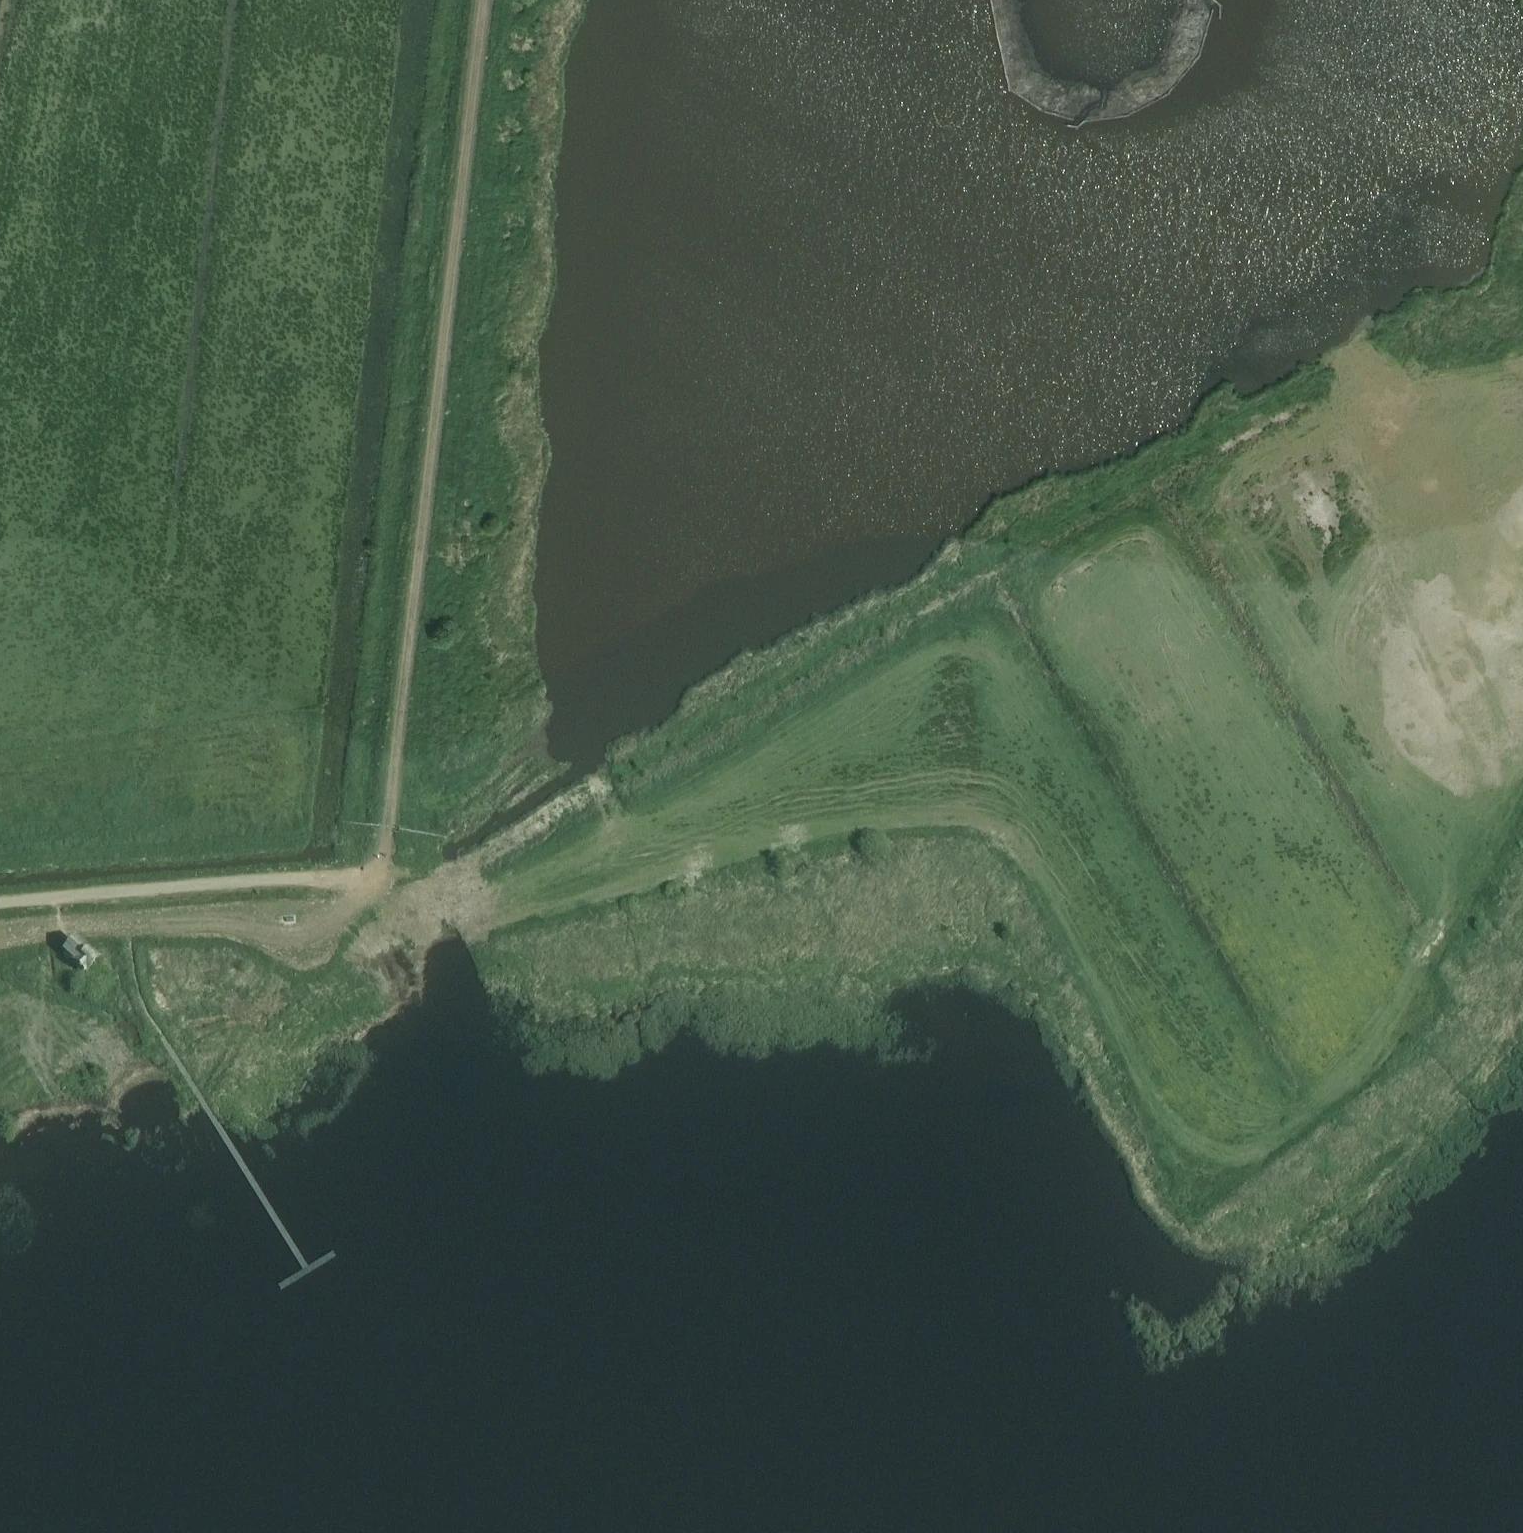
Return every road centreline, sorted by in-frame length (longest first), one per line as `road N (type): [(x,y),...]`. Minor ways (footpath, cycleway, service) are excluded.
road 1 (track): [(371,873),(382,853),(480,0)]

